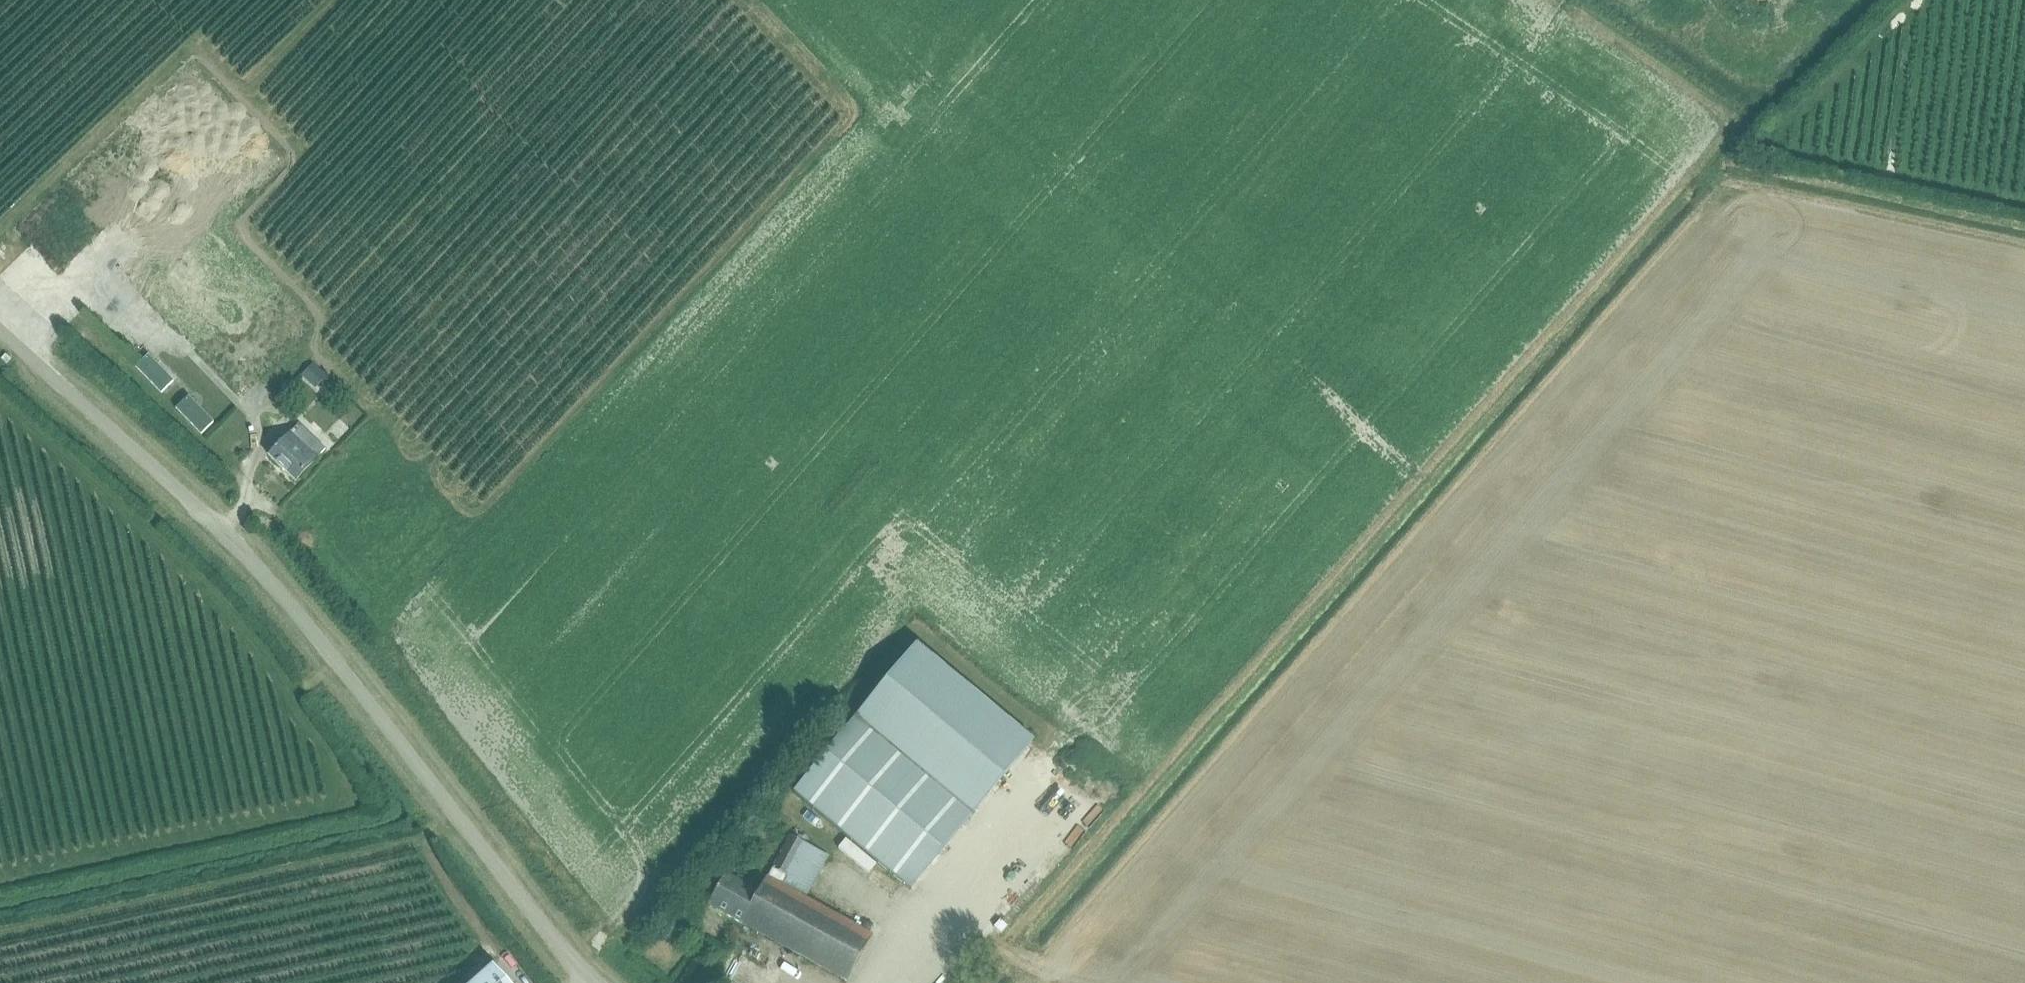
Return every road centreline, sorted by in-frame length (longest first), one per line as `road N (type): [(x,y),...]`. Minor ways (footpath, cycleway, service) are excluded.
road 1 (unclassified): [(599,982),(294,612),(134,449),(0,331)]

